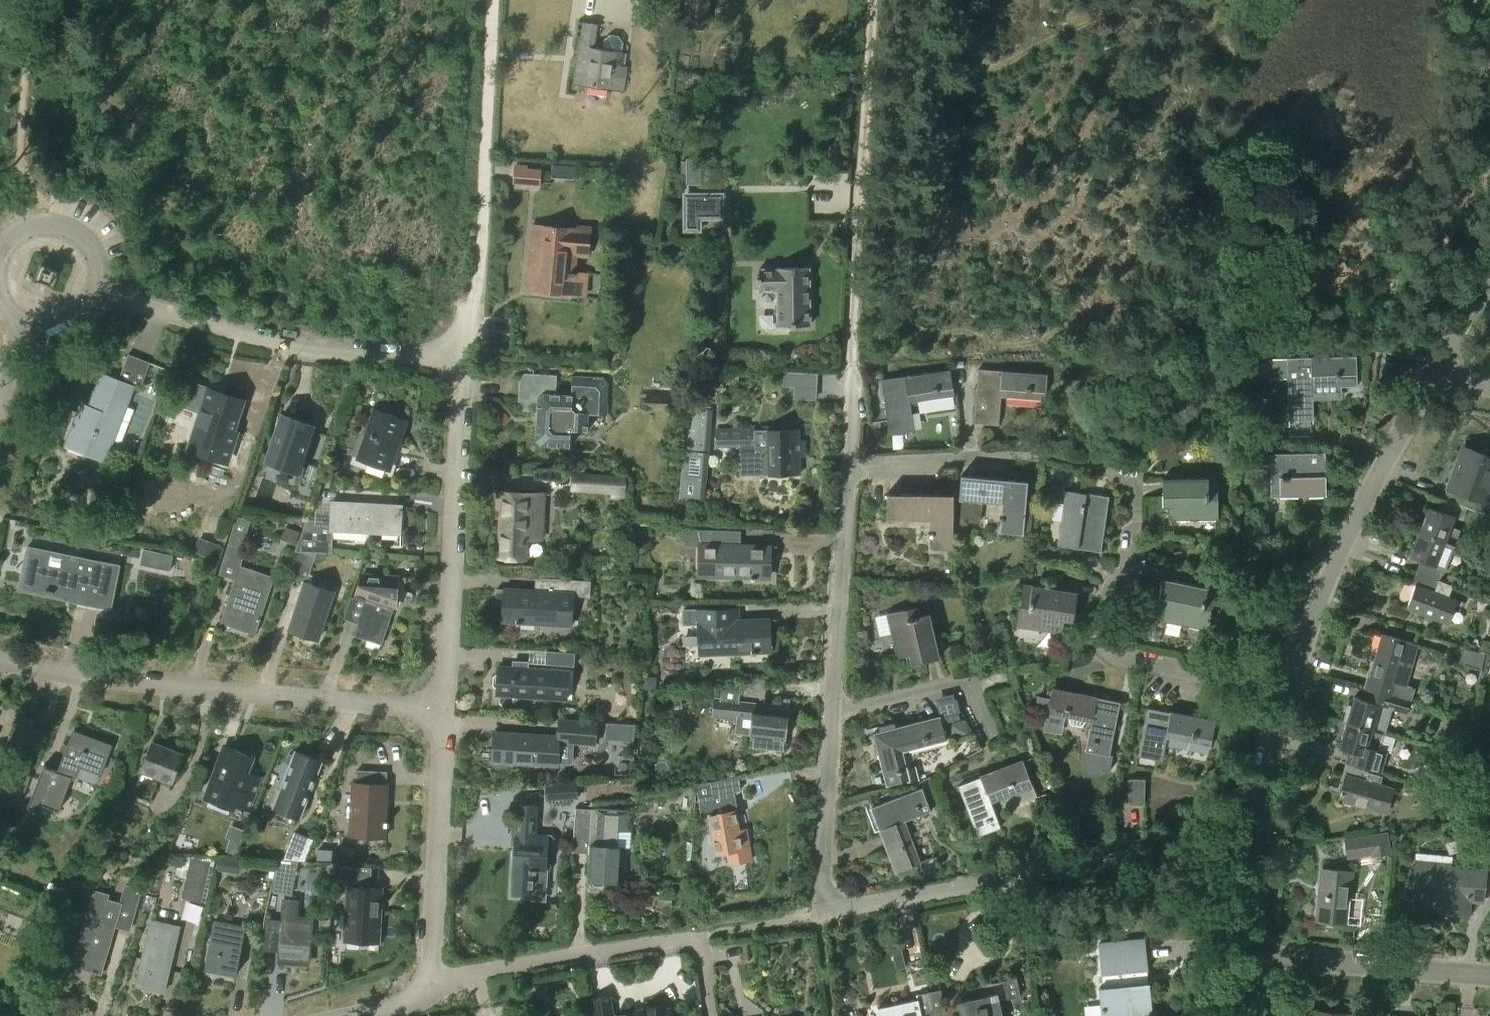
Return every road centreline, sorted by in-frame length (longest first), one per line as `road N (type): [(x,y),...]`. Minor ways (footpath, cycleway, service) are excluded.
road 1 (residential): [(840,460),(862,0)]
road 2 (residential): [(822,911),(840,460)]
road 3 (residential): [(822,911),(1265,840)]
road 4 (residential): [(442,716),(0,644)]
road 5 (residential): [(464,367),(348,352),(89,295)]
road 6 (residential): [(709,1015),(700,931),(431,981)]
road 7 (residential): [(1292,688),(1331,565),(1439,364)]
road 8 (residential): [(1292,688),(1145,659),(1122,644),(1131,471)]
road 9 (residential): [(442,716),(464,367)]
road 10 (track): [(471,302),(495,0)]
road 11 (residential): [(431,981),(442,716)]
road 12 (residential): [(1489,977),(1258,968)]
road 13 (residential): [(89,295),(93,272),(84,250),(65,236),(30,236),(10,252),(3,278),(11,303),(32,319)]
road 14 (residential): [(840,460),(1006,452)]
road 15 (residential): [(1265,840),(1292,688)]
road 16 (residential): [(1258,968),(1265,840)]

